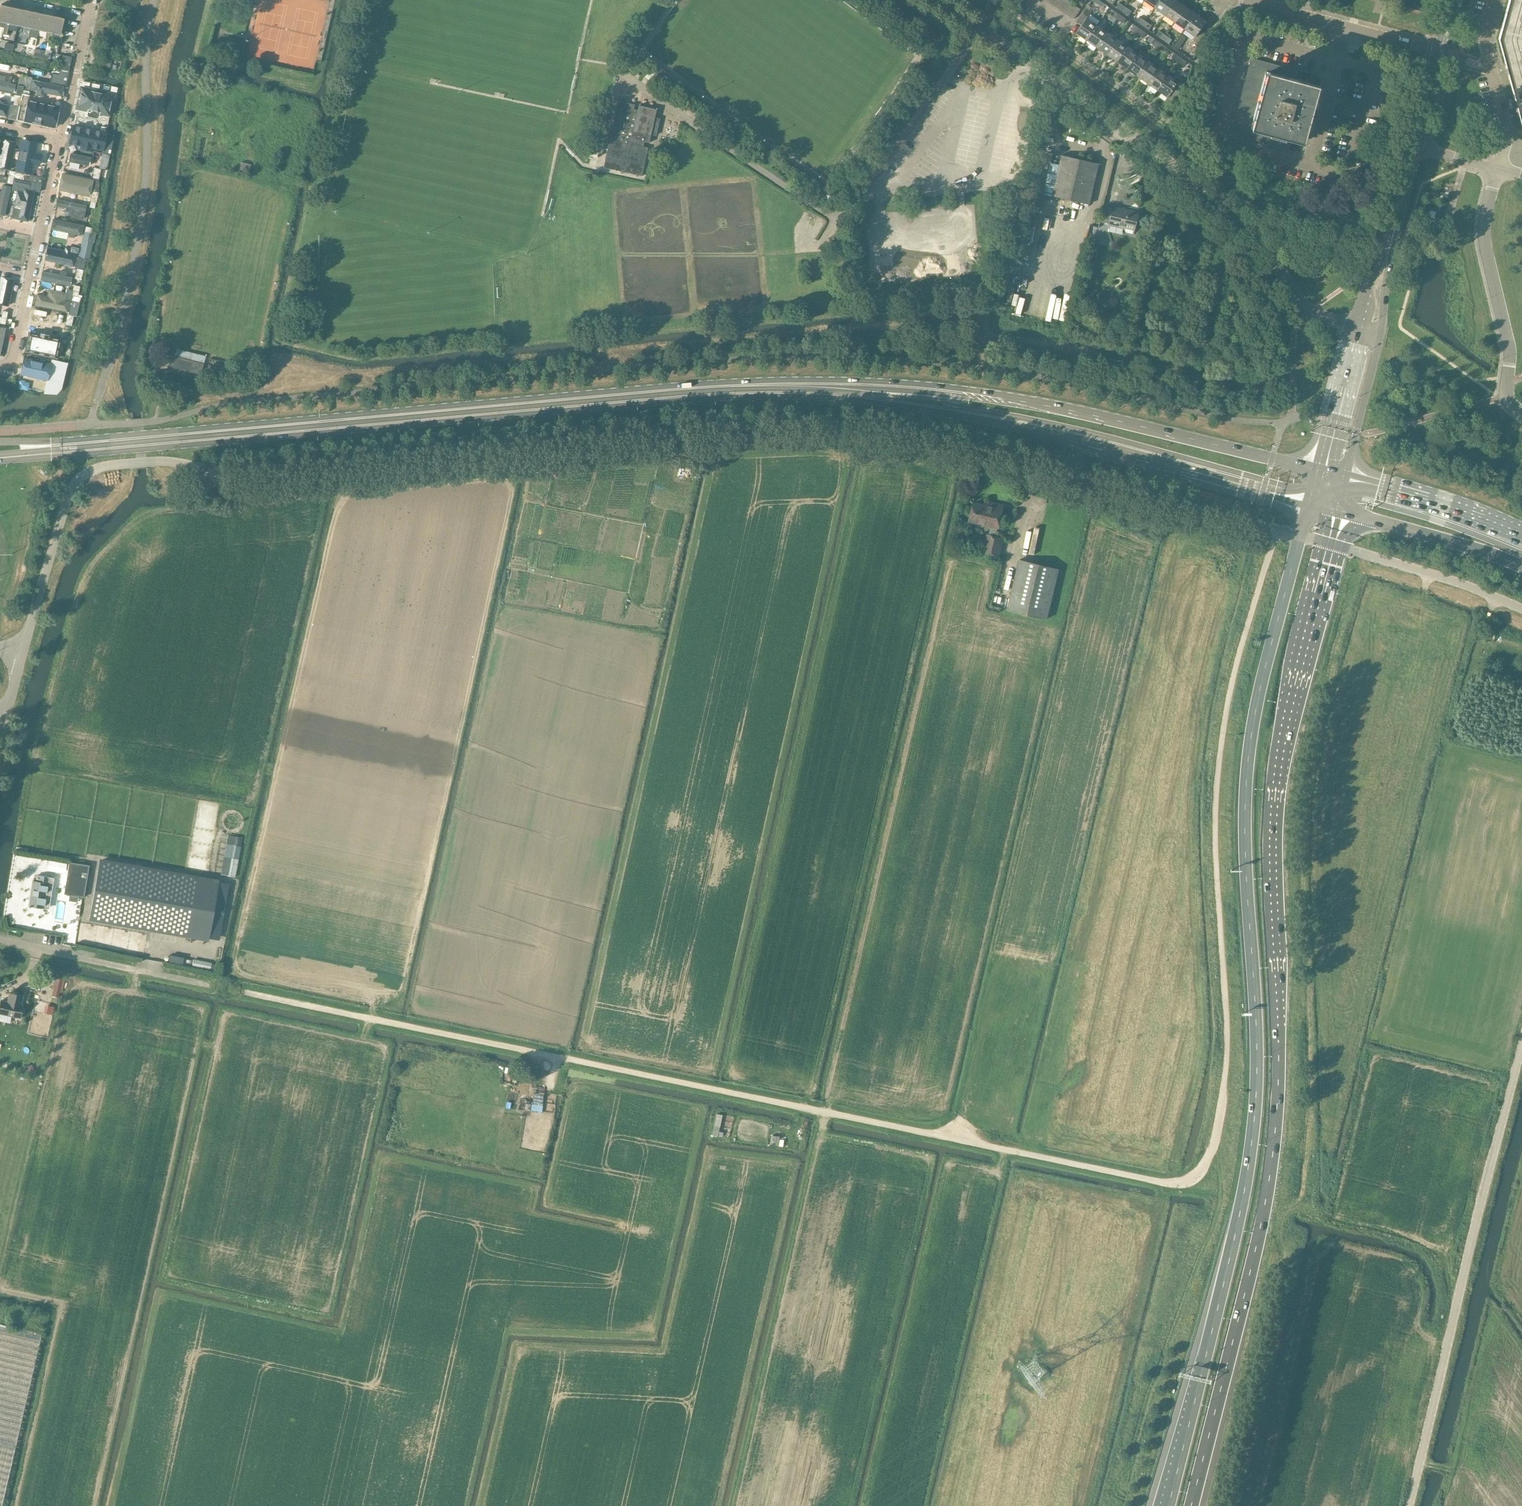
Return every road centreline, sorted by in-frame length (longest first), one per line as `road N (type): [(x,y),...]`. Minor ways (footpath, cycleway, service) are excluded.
road 1 (secondary): [(1317,470),(1016,398),(837,380),(716,382),(0,441)]
road 2 (secondary): [(0,461),(657,404),(811,399),(987,420),(1308,504)]
road 3 (unclassified): [(1300,535),(950,440),(841,427),(686,431),(247,472),(161,461),(103,465),(70,488)]
road 4 (motorway): [(1292,567),(1256,706),(1245,798),(1256,1030),(1248,1169),(1168,1505)]
road 5 (motorway): [(1192,1505),(1272,1156),(1274,803),(1313,610)]
road 6 (unclassified): [(1408,1505),(1521,1042)]
road 7 (residential): [(95,403),(138,239),(145,43),(154,0)]
road 8 (unclassified): [(1309,313),(1240,217),(1027,67)]
road 9 (residential): [(1337,61),(1245,40),(1219,142),(1307,165)]
road 10 (unclassified): [(1521,412),(1507,397),(1508,344),(1484,245),(1497,170)]
road 11 (unclassified): [(3,715),(70,488)]
road 12 (unclassified): [(1521,610),(1330,544)]
road 13 (secondary): [(1338,511),(1521,567)]
road 14 (secondary): [(1521,534),(1346,477)]
road 15 (residential): [(1497,170),(1507,121),(1483,41),(1492,0)]
road 16 (tertiary): [(1346,477),(1380,330)]
road 17 (tertiary): [(1357,325),(1317,470)]
road 18 (residential): [(61,139),(90,0)]

